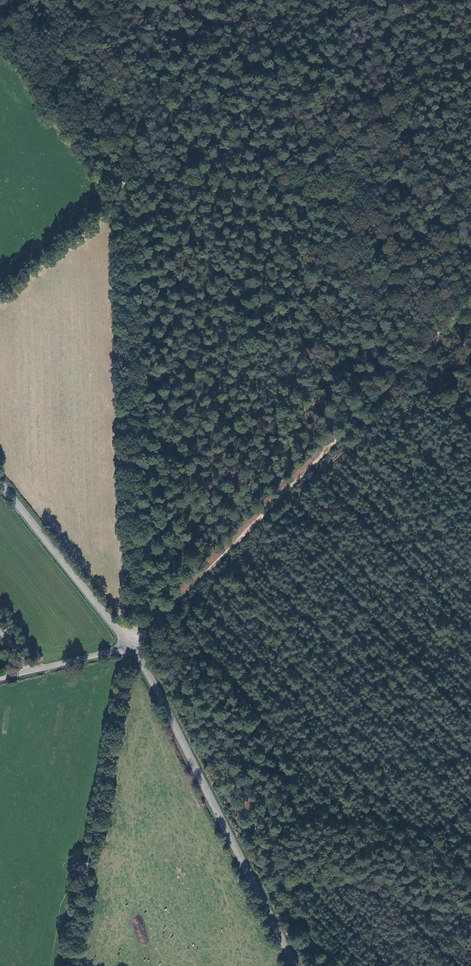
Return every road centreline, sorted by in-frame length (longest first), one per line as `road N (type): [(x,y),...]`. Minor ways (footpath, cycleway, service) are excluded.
road 1 (track): [(133,607),(124,176)]
road 2 (tertiary): [(129,646),(299,965)]
road 3 (track): [(69,965),(129,646)]
road 4 (tertiary): [(0,484),(129,646)]
road 5 (track): [(335,445),(470,304)]
road 6 (track): [(129,646),(262,518)]
road 7 (track): [(124,176),(118,0)]
road 8 (unclassified): [(129,646),(0,678)]

